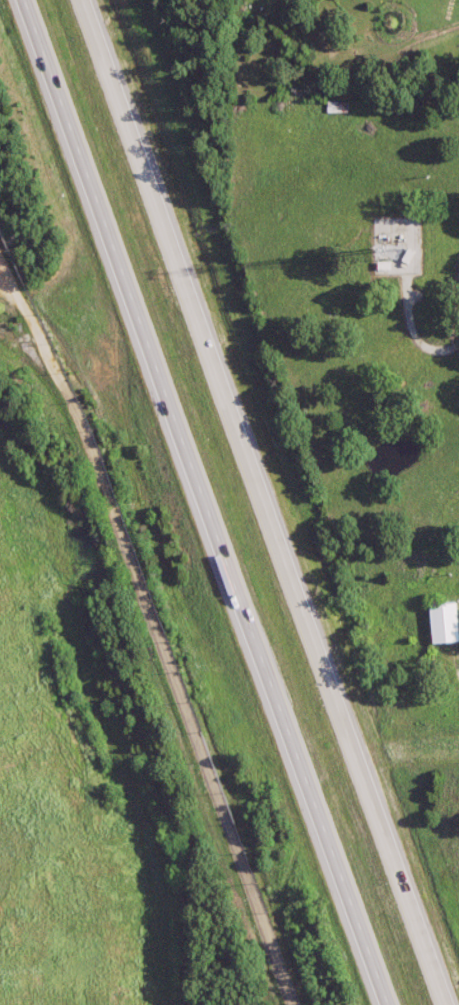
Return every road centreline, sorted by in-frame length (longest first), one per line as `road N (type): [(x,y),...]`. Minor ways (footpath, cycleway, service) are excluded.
road 1 (trunk): [(21,0),(386,1004)]
road 2 (trunk): [(453,1004),(93,0)]

